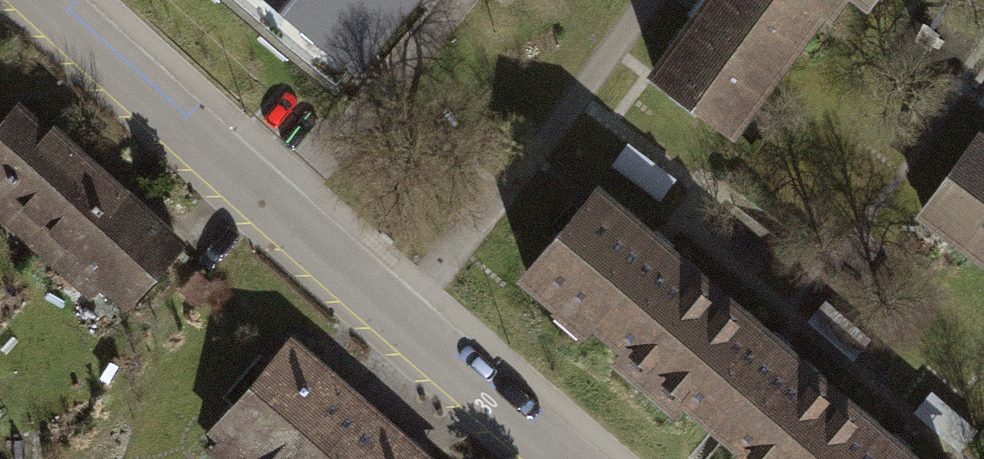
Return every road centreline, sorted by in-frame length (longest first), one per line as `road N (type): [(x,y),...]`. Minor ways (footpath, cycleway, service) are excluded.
road 1 (residential): [(19,0),(89,69),(555,458)]

